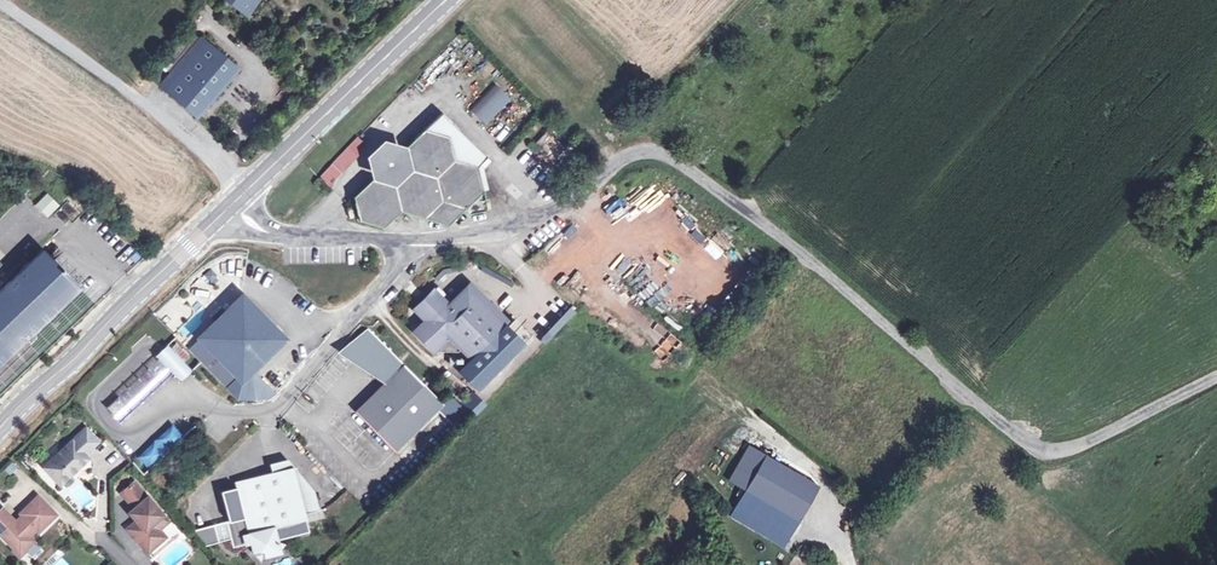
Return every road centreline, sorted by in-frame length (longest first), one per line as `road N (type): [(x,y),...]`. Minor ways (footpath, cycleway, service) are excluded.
road 1 (residential): [(230,198),(251,224),(295,237),(467,244),(549,224),(621,156),(671,154),(1033,449),(1063,450),(1199,389)]
road 2 (primary): [(0,425),(230,198)]
road 3 (track): [(2,0),(204,150),(230,198)]
road 4 (primary): [(230,198),(440,0)]

